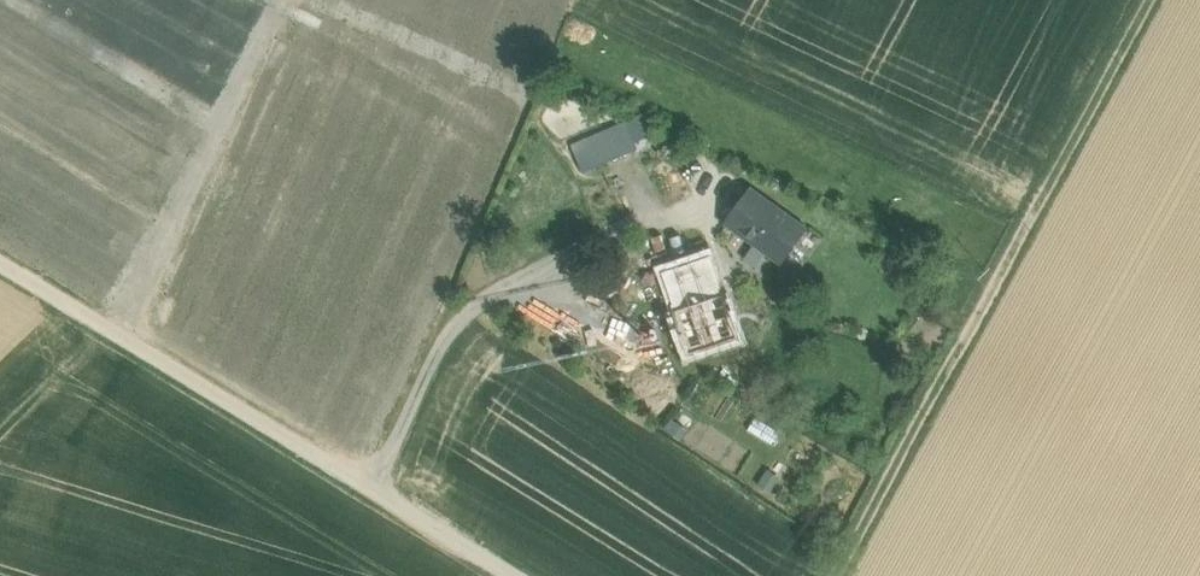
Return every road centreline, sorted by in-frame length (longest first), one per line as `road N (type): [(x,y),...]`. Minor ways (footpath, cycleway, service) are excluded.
road 1 (track): [(843,575),(1153,0)]
road 2 (track): [(533,575),(0,256)]
road 3 (track): [(378,480),(432,380),(505,282),(619,227),(719,217),(733,237)]

